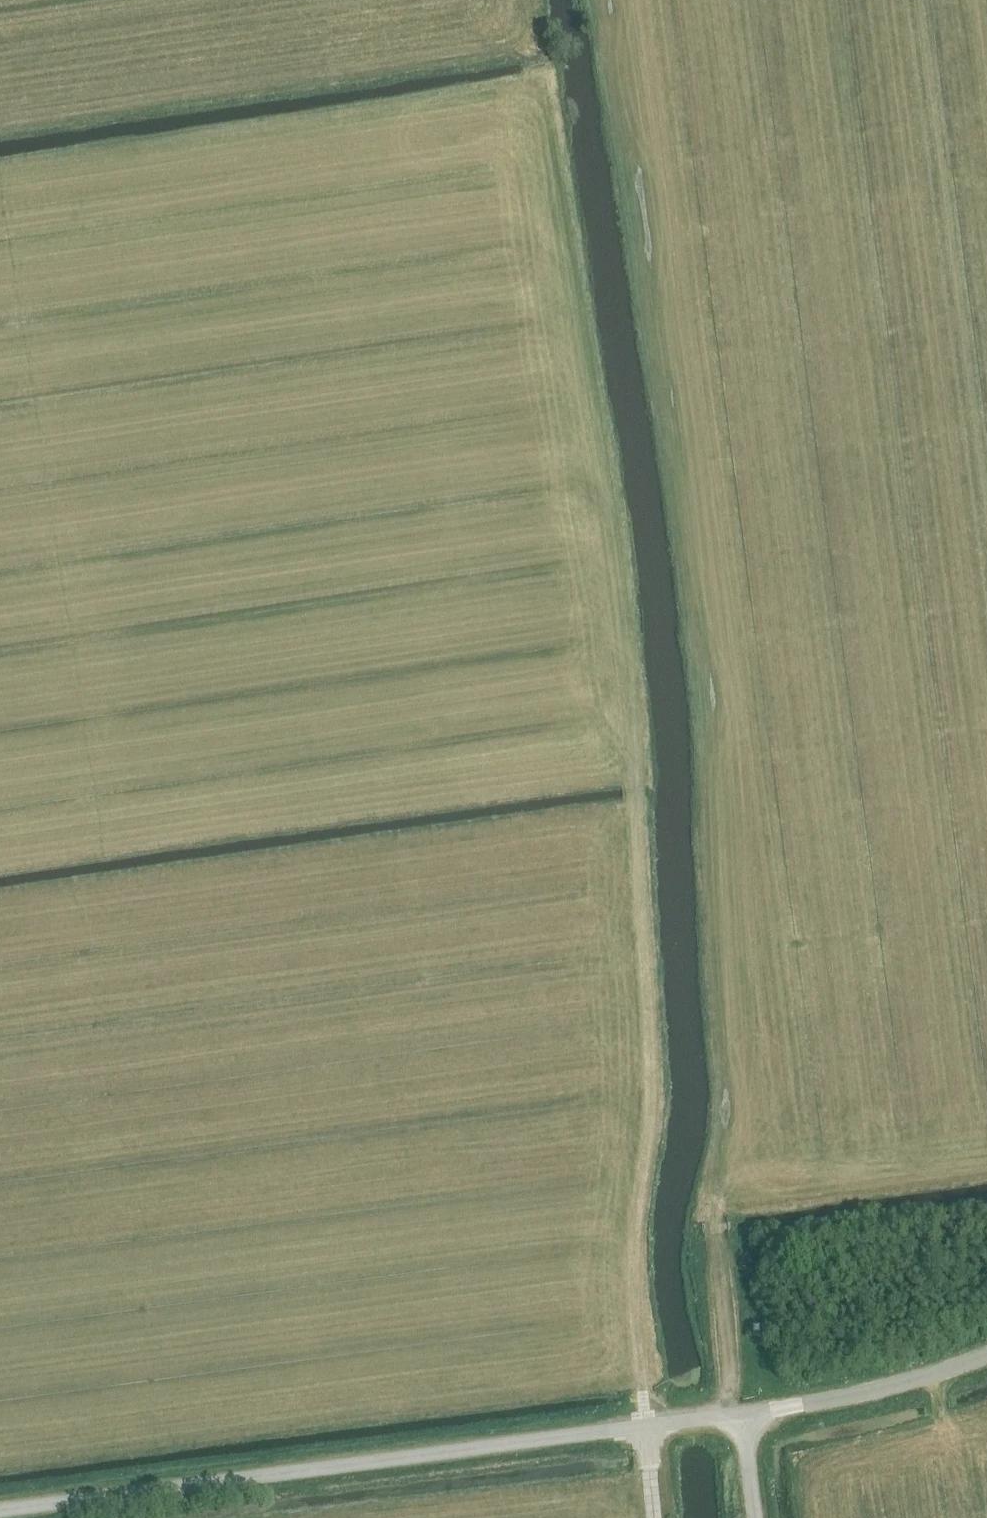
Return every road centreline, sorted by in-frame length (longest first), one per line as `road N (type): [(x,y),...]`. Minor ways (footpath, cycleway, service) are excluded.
road 1 (unclassified): [(741,1416),(0,1513)]
road 2 (unclassified): [(741,1416),(946,1378),(986,1361)]

